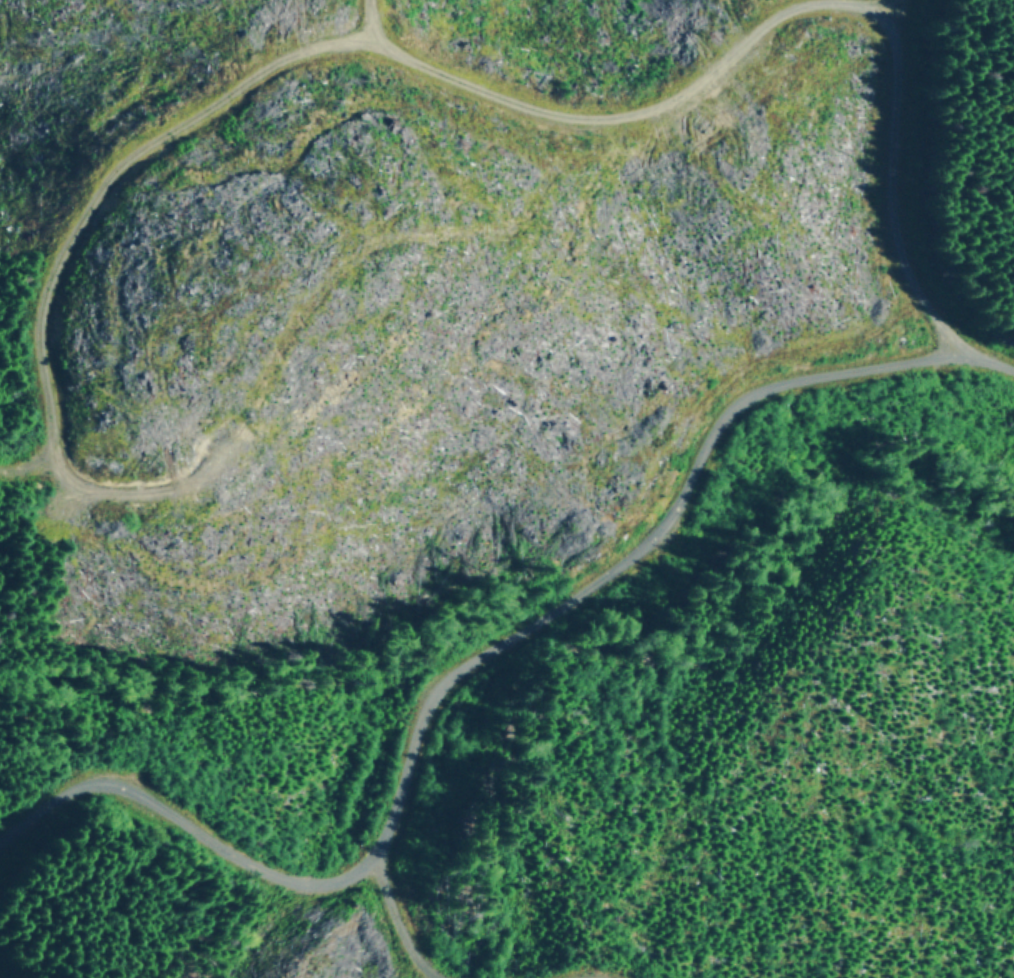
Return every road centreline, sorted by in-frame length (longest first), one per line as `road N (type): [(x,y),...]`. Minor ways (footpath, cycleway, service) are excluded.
road 1 (track): [(0,842),(48,788),(91,774),(121,777),(222,848),(277,875),(317,885),(356,874),(374,853),(411,706),(429,679),(507,648),(650,550),(686,507),(734,416),(786,385),(962,355),(1013,376)]
road 2 (track): [(962,355),(918,291),(906,250),(898,170),(910,47),(886,16),(815,3),(778,15),(684,116),(610,133),(373,43),(370,0)]
road 3 (track): [(0,469),(47,455),(52,328),(66,265),(98,207),(143,158),(280,61),(335,44),(373,43)]
road 4 (track): [(47,455),(66,479),(100,493),(146,491),(185,479),(219,439)]
road 5 (track): [(374,853),(393,880),(411,946),(451,977)]

